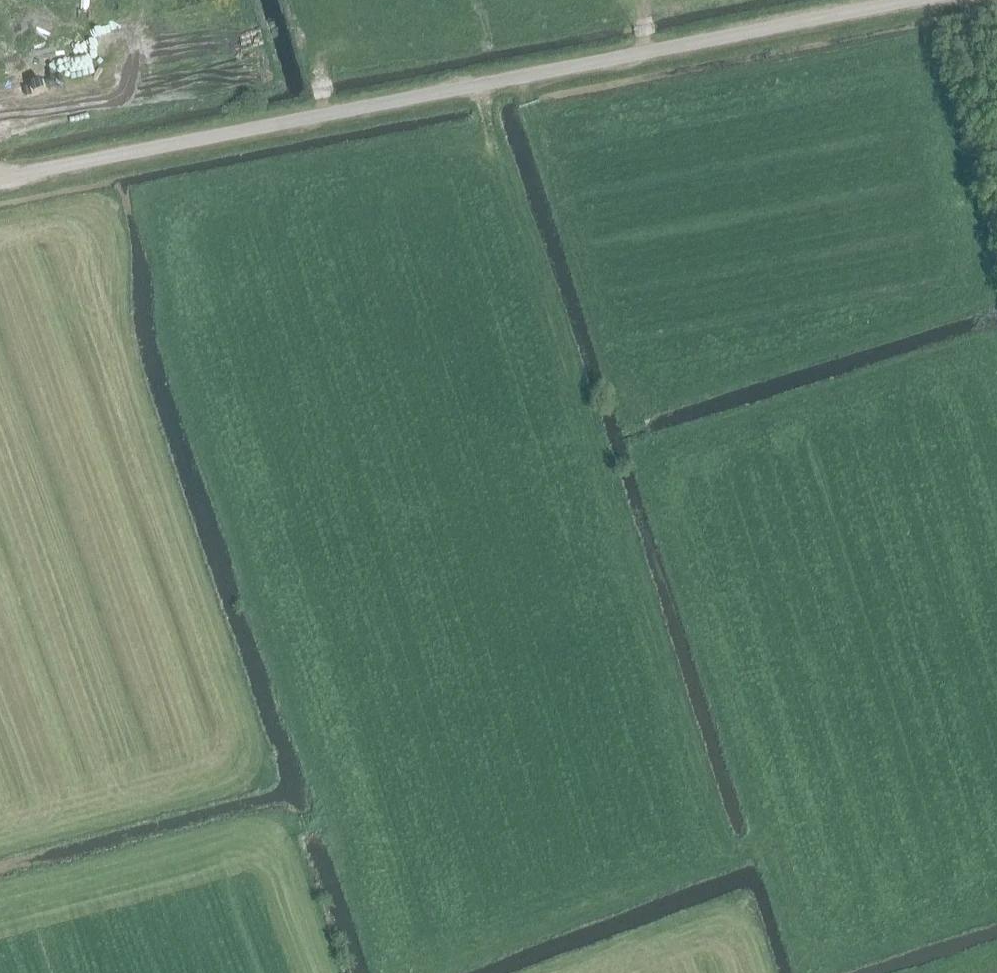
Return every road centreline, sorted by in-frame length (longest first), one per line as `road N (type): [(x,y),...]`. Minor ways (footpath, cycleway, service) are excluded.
road 1 (unclassified): [(0,178),(918,0)]

